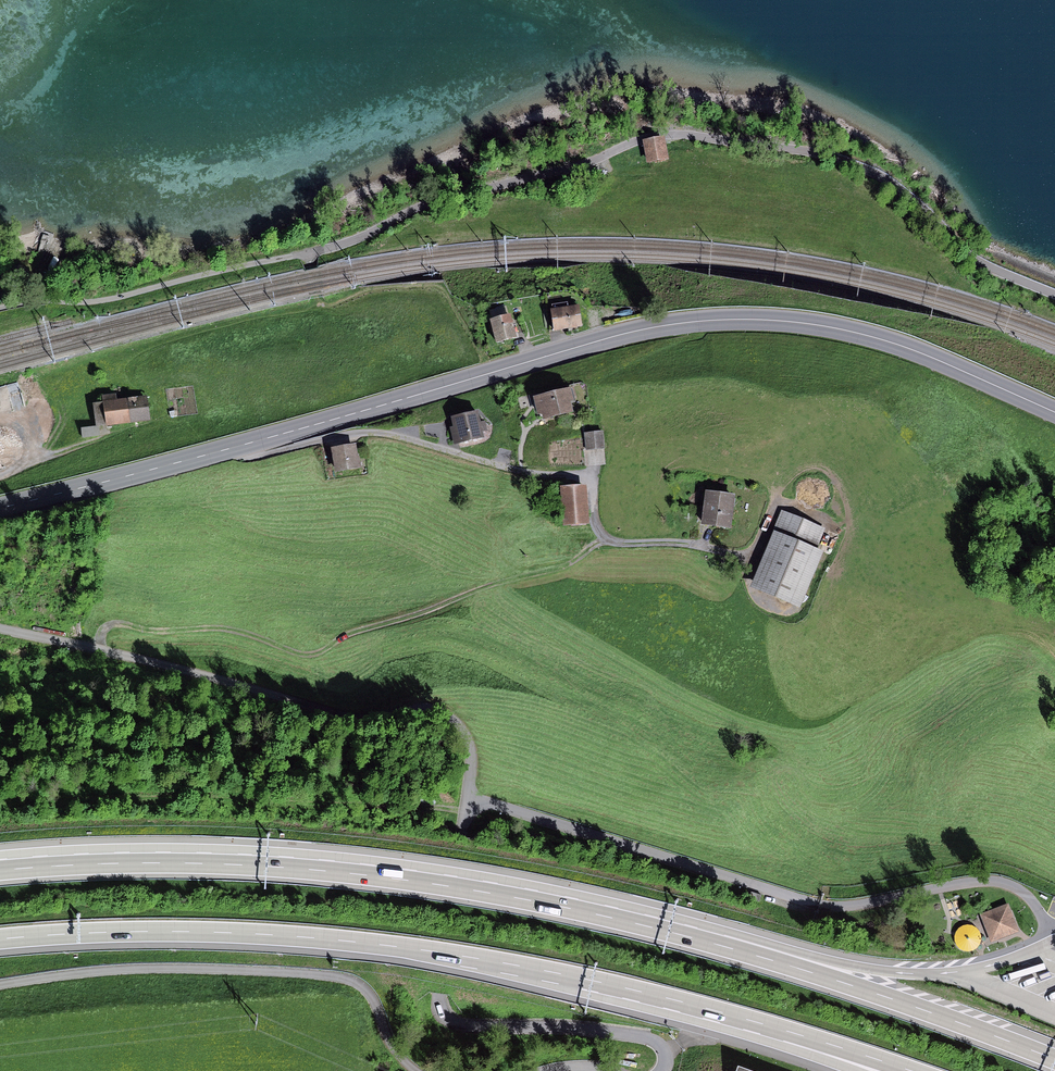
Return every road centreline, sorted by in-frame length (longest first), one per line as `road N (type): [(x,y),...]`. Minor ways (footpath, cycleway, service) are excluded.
road 1 (primary): [(1054,412),(877,338),(798,322),(701,321),(629,332),(0,509)]
road 2 (unclassified): [(662,1070),(663,1048),(642,1037),(467,1025),(440,1009),(472,766),(467,738),(447,716),(414,707),(354,719),(0,627)]
road 3 (motorway): [(0,939),(186,932),(349,941),(500,963),(710,1010)]
road 4 (motorway): [(580,910),(283,867),(0,870)]
road 5 (track): [(604,538),(564,564),(347,635),(317,652),(220,628),(123,624),(107,628),(94,649)]
road 6 (motorway): [(1054,1059),(804,970),(580,910)]
road 7 (motorway): [(962,972),(855,966),(580,910)]
road 8 (motorway): [(710,1010),(910,1070)]
road 9 (motorway): [(710,1010),(856,1070)]
road 10 (track): [(144,423),(0,475)]

